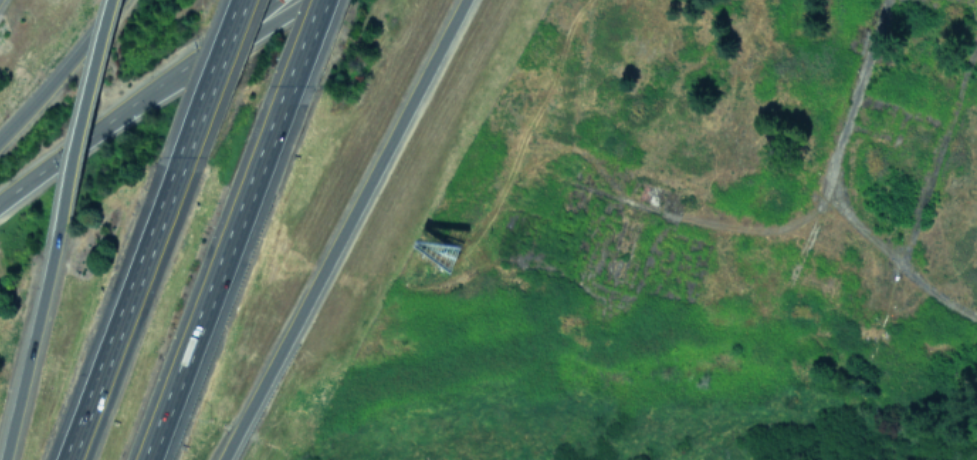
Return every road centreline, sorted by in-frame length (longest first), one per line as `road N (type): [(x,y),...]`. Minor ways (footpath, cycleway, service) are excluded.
road 1 (motorway): [(222,459),(464,0)]
road 2 (motorway): [(144,459),(281,105)]
road 3 (motorway): [(183,149),(65,459)]
road 4 (motorway): [(59,228),(2,459)]
road 5 (motorway): [(115,0),(59,228)]
road 6 (trunk): [(121,109),(298,0)]
road 7 (motorway): [(114,0),(0,137)]
road 8 (motorway): [(121,109),(260,0)]
road 9 (motorway): [(241,0),(183,149)]
road 10 (trunk): [(0,198),(121,109)]

